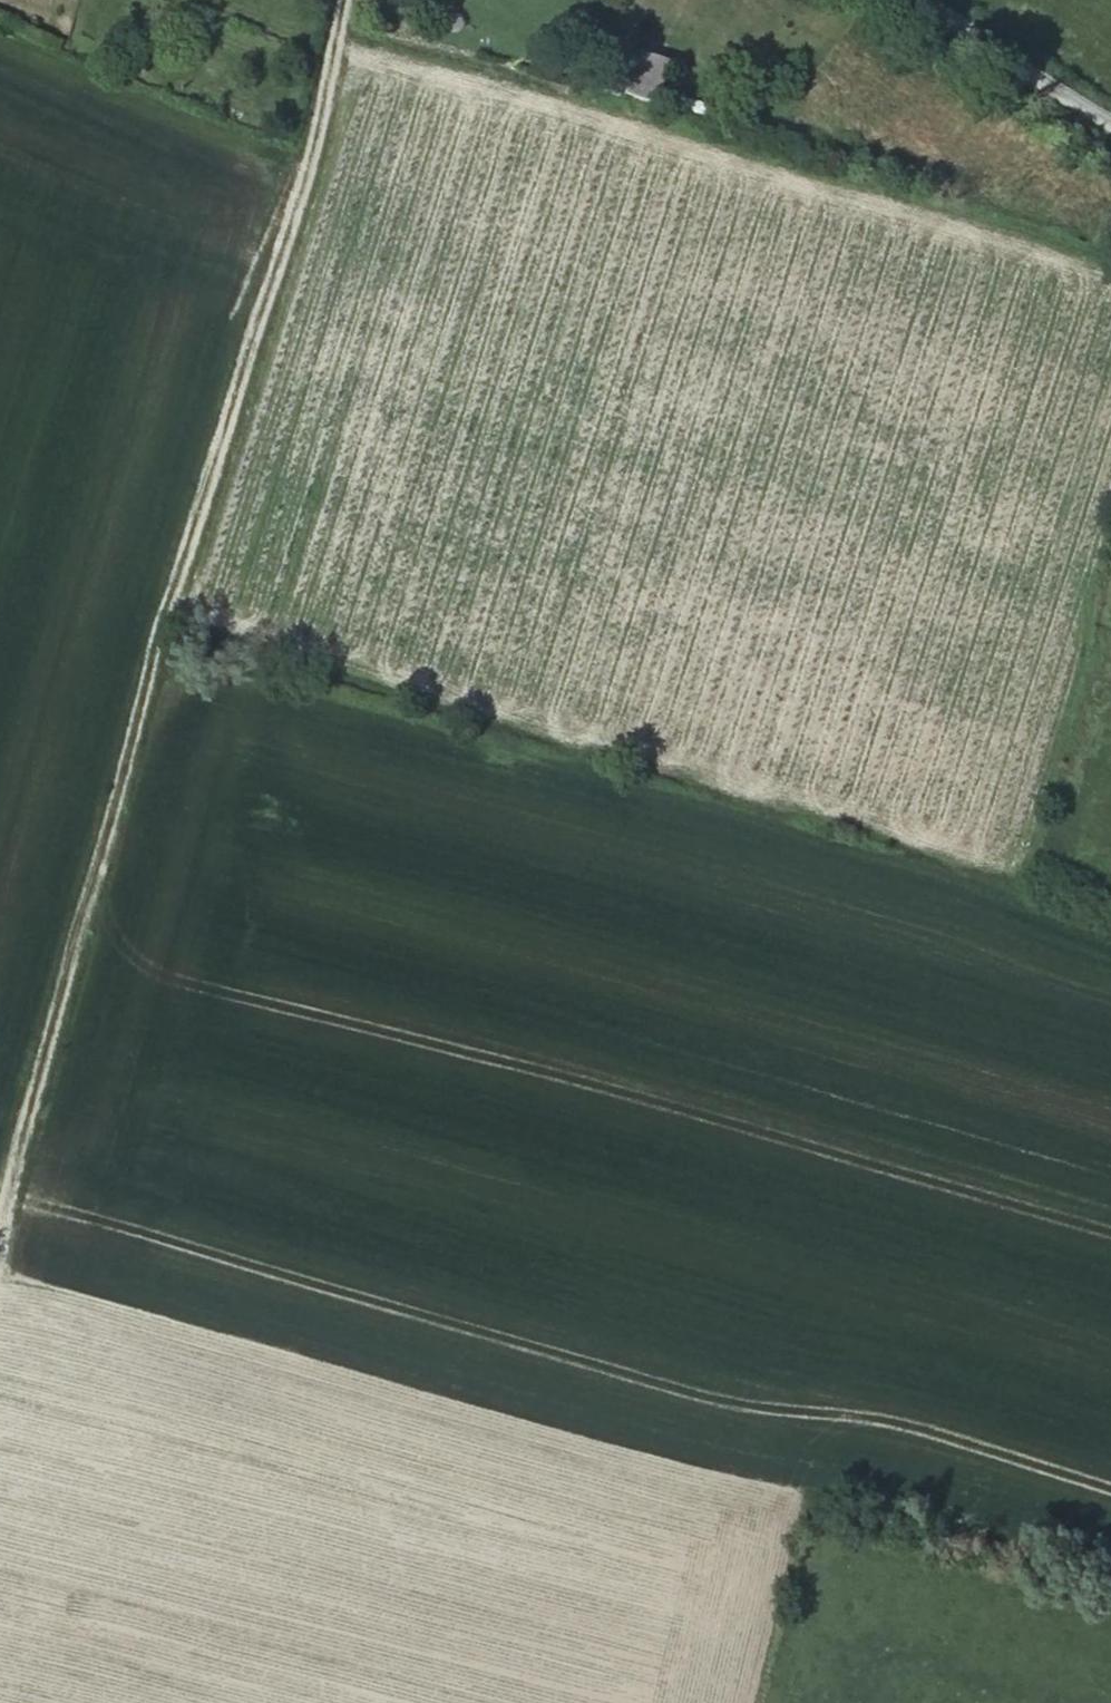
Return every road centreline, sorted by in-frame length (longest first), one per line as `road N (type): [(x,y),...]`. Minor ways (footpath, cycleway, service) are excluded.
road 1 (track): [(0,1241),(179,574),(315,120),(342,0)]
road 2 (unclassified): [(1110,126),(926,0)]

